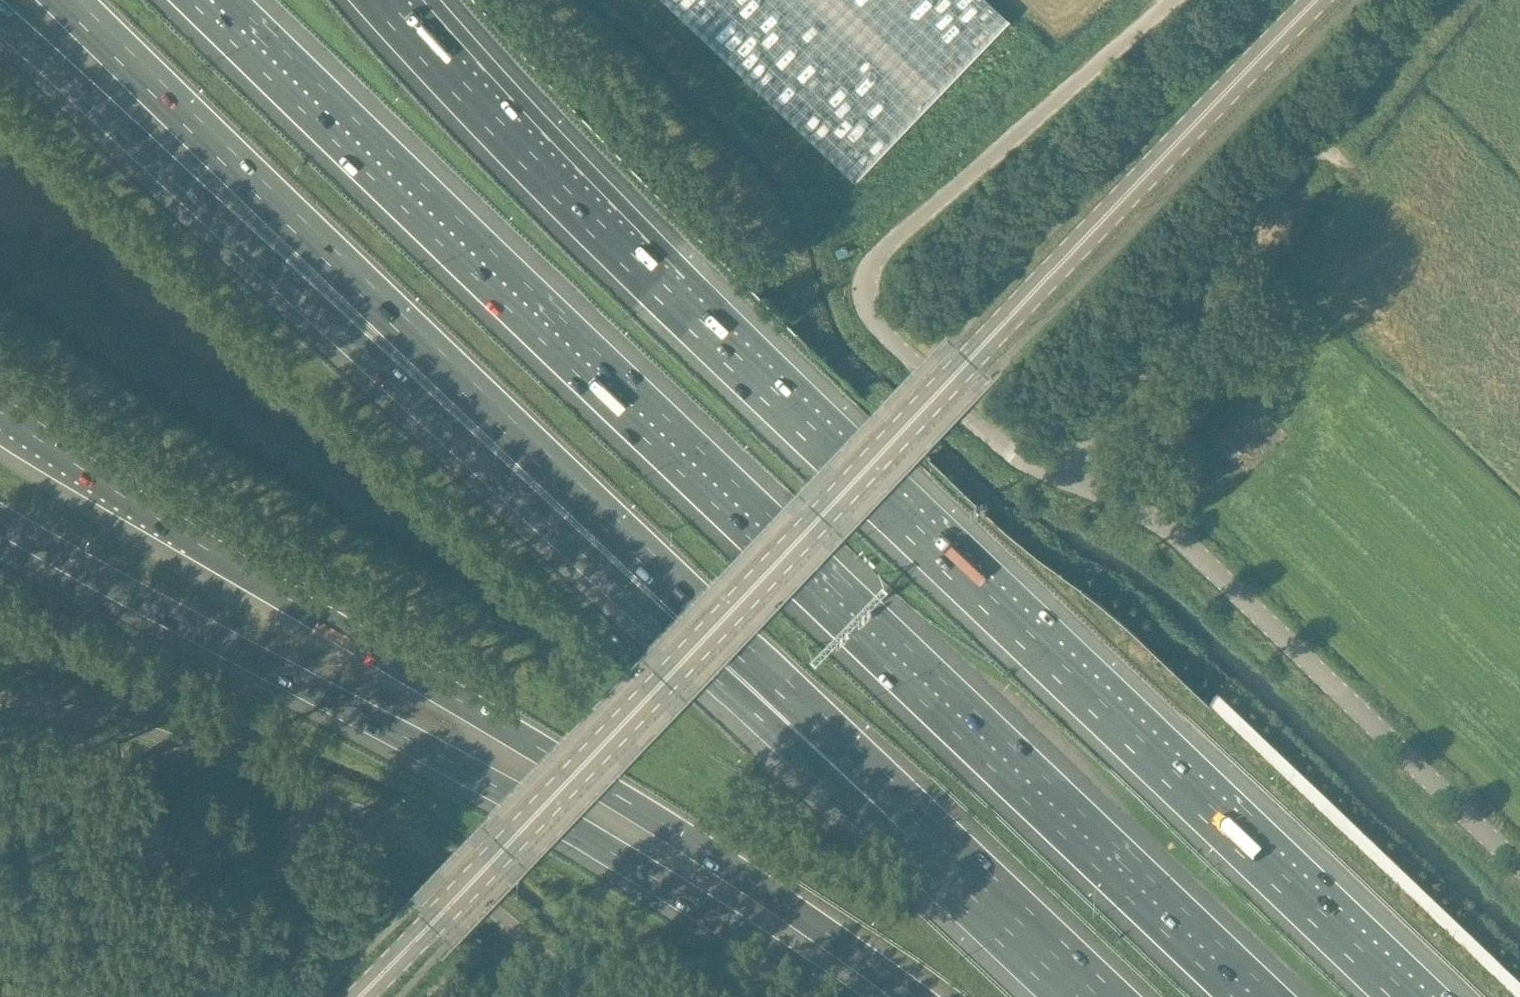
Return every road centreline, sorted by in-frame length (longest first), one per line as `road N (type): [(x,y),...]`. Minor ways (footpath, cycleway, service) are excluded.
road 1 (motorway): [(1254,996),(211,0)]
road 2 (motorway): [(1413,996),(677,298),(392,0)]
road 3 (tertiary): [(358,996),(1317,0)]
road 4 (unclassified): [(1172,0),(884,251),(859,302),(875,332),(1011,457),(1163,523),(1519,867)]
road 5 (motorway): [(0,19),(712,674),(910,837)]
road 6 (motorway): [(70,0),(739,646),(910,837)]
road 7 (motorway): [(0,412),(181,533),(606,789),(916,996)]
road 8 (motorway): [(0,522),(507,791),(834,996)]
road 9 (motorway): [(910,837),(1079,996)]

